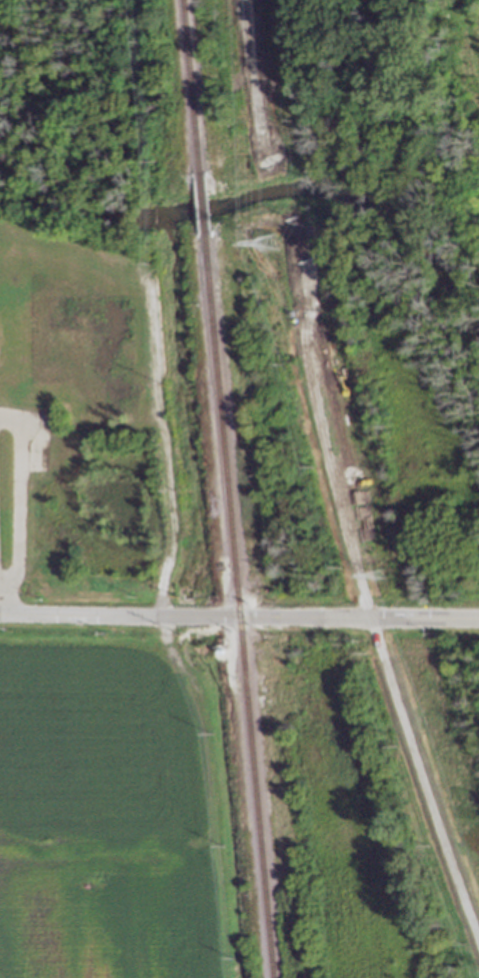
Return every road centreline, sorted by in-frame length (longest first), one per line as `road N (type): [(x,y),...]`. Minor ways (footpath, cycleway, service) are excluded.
road 1 (tertiary): [(0,616),(478,619)]

